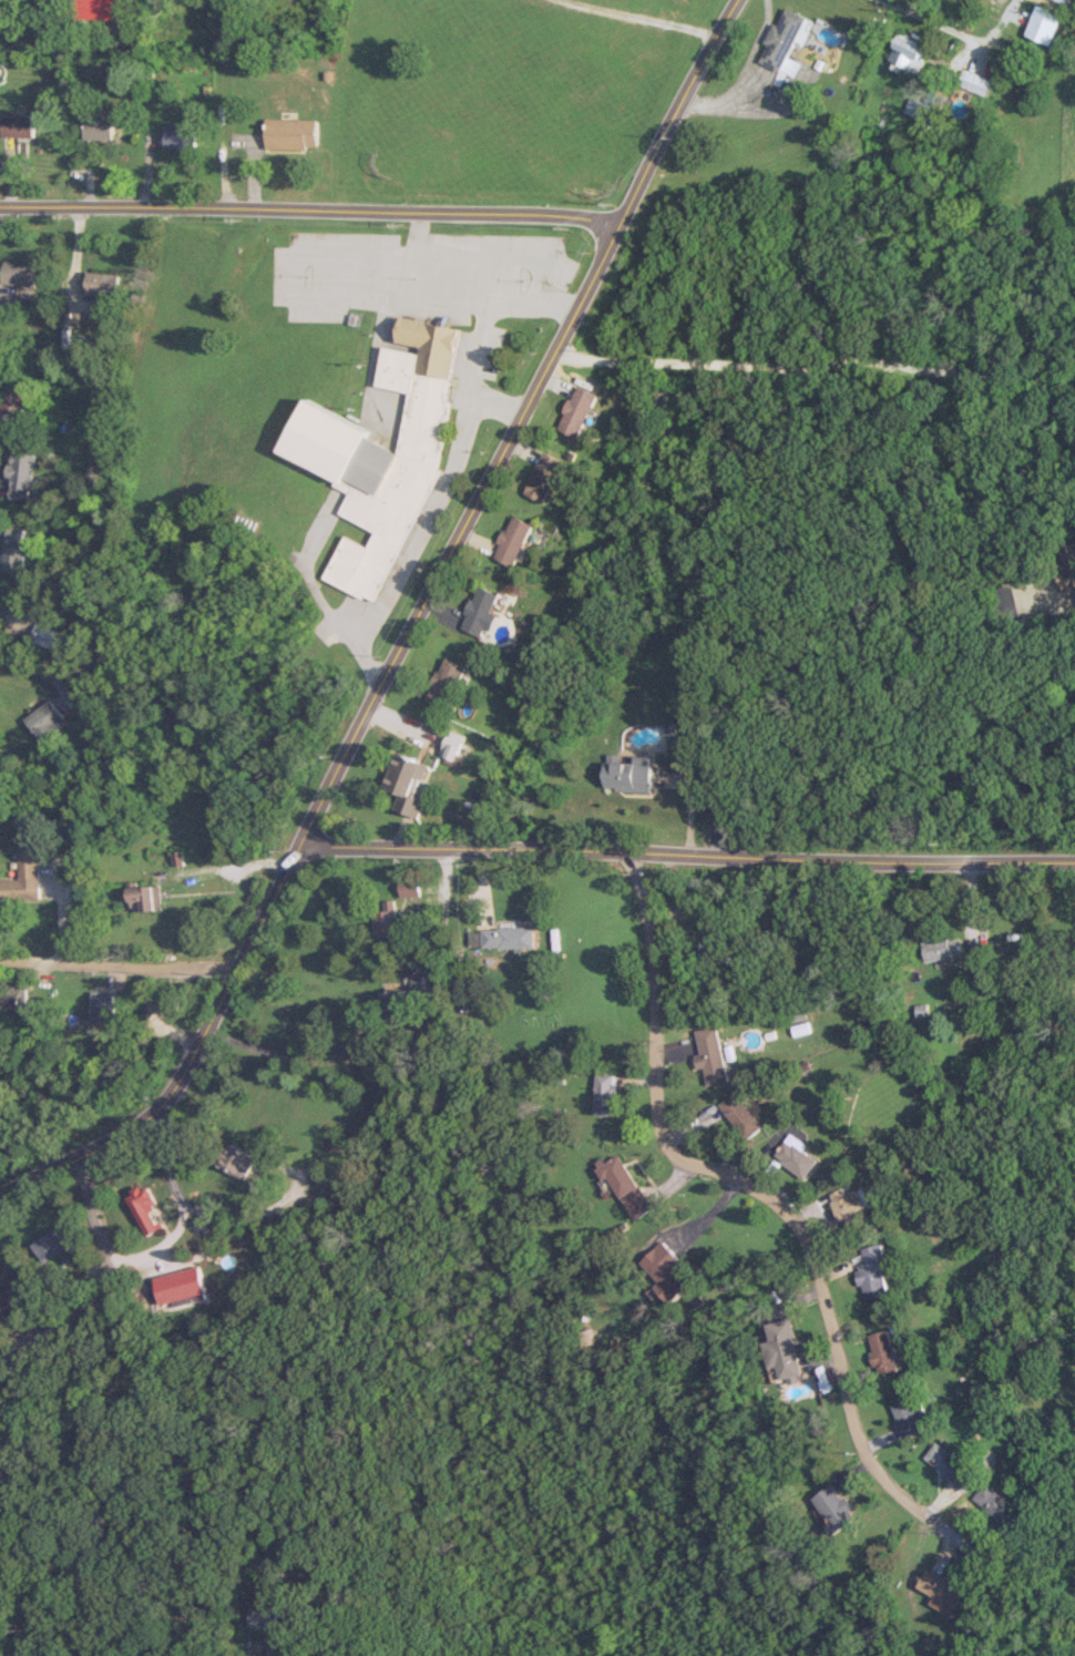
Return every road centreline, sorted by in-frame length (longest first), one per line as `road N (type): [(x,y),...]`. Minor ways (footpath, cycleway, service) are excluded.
road 1 (secondary): [(0,1190),(132,1127),(170,1093),(566,305),(734,0)]
road 2 (residential): [(638,850),(658,1026),(657,1134),(667,1151),(789,1205),(806,1231),(835,1326),(858,1443),(877,1470),(962,1544)]
road 3 (residential): [(1074,859),(293,847)]
road 4 (residential): [(615,216),(0,206)]
road 5 (residential): [(720,851),(721,737),(849,615),(923,589),(1032,596)]
road 6 (residential): [(0,1356),(96,1295),(111,1271),(75,1157)]
road 7 (residential): [(0,962),(234,969)]

